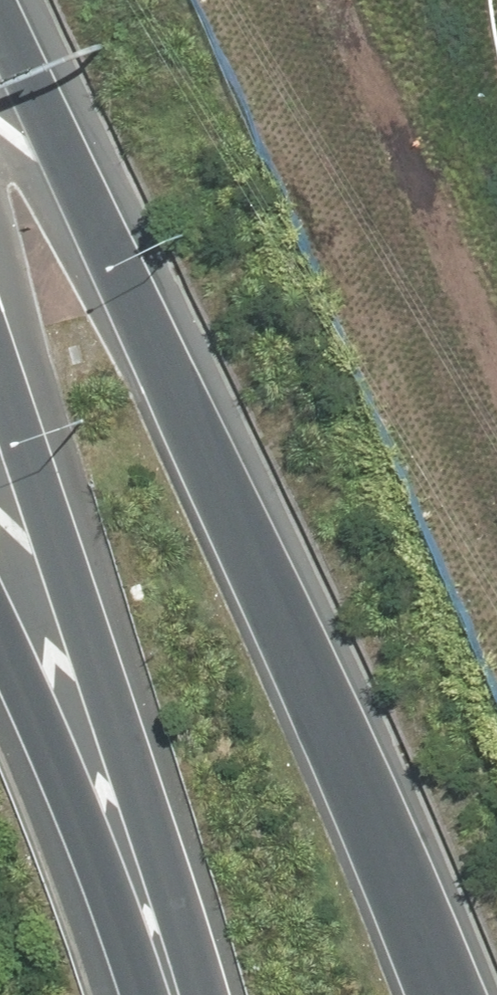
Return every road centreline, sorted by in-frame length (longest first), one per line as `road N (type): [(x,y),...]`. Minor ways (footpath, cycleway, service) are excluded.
road 1 (motorway): [(0,10),(134,291),(435,994)]
road 2 (motorway): [(0,401),(137,786),(199,994)]
road 3 (motorway): [(0,628),(59,758),(146,994)]

